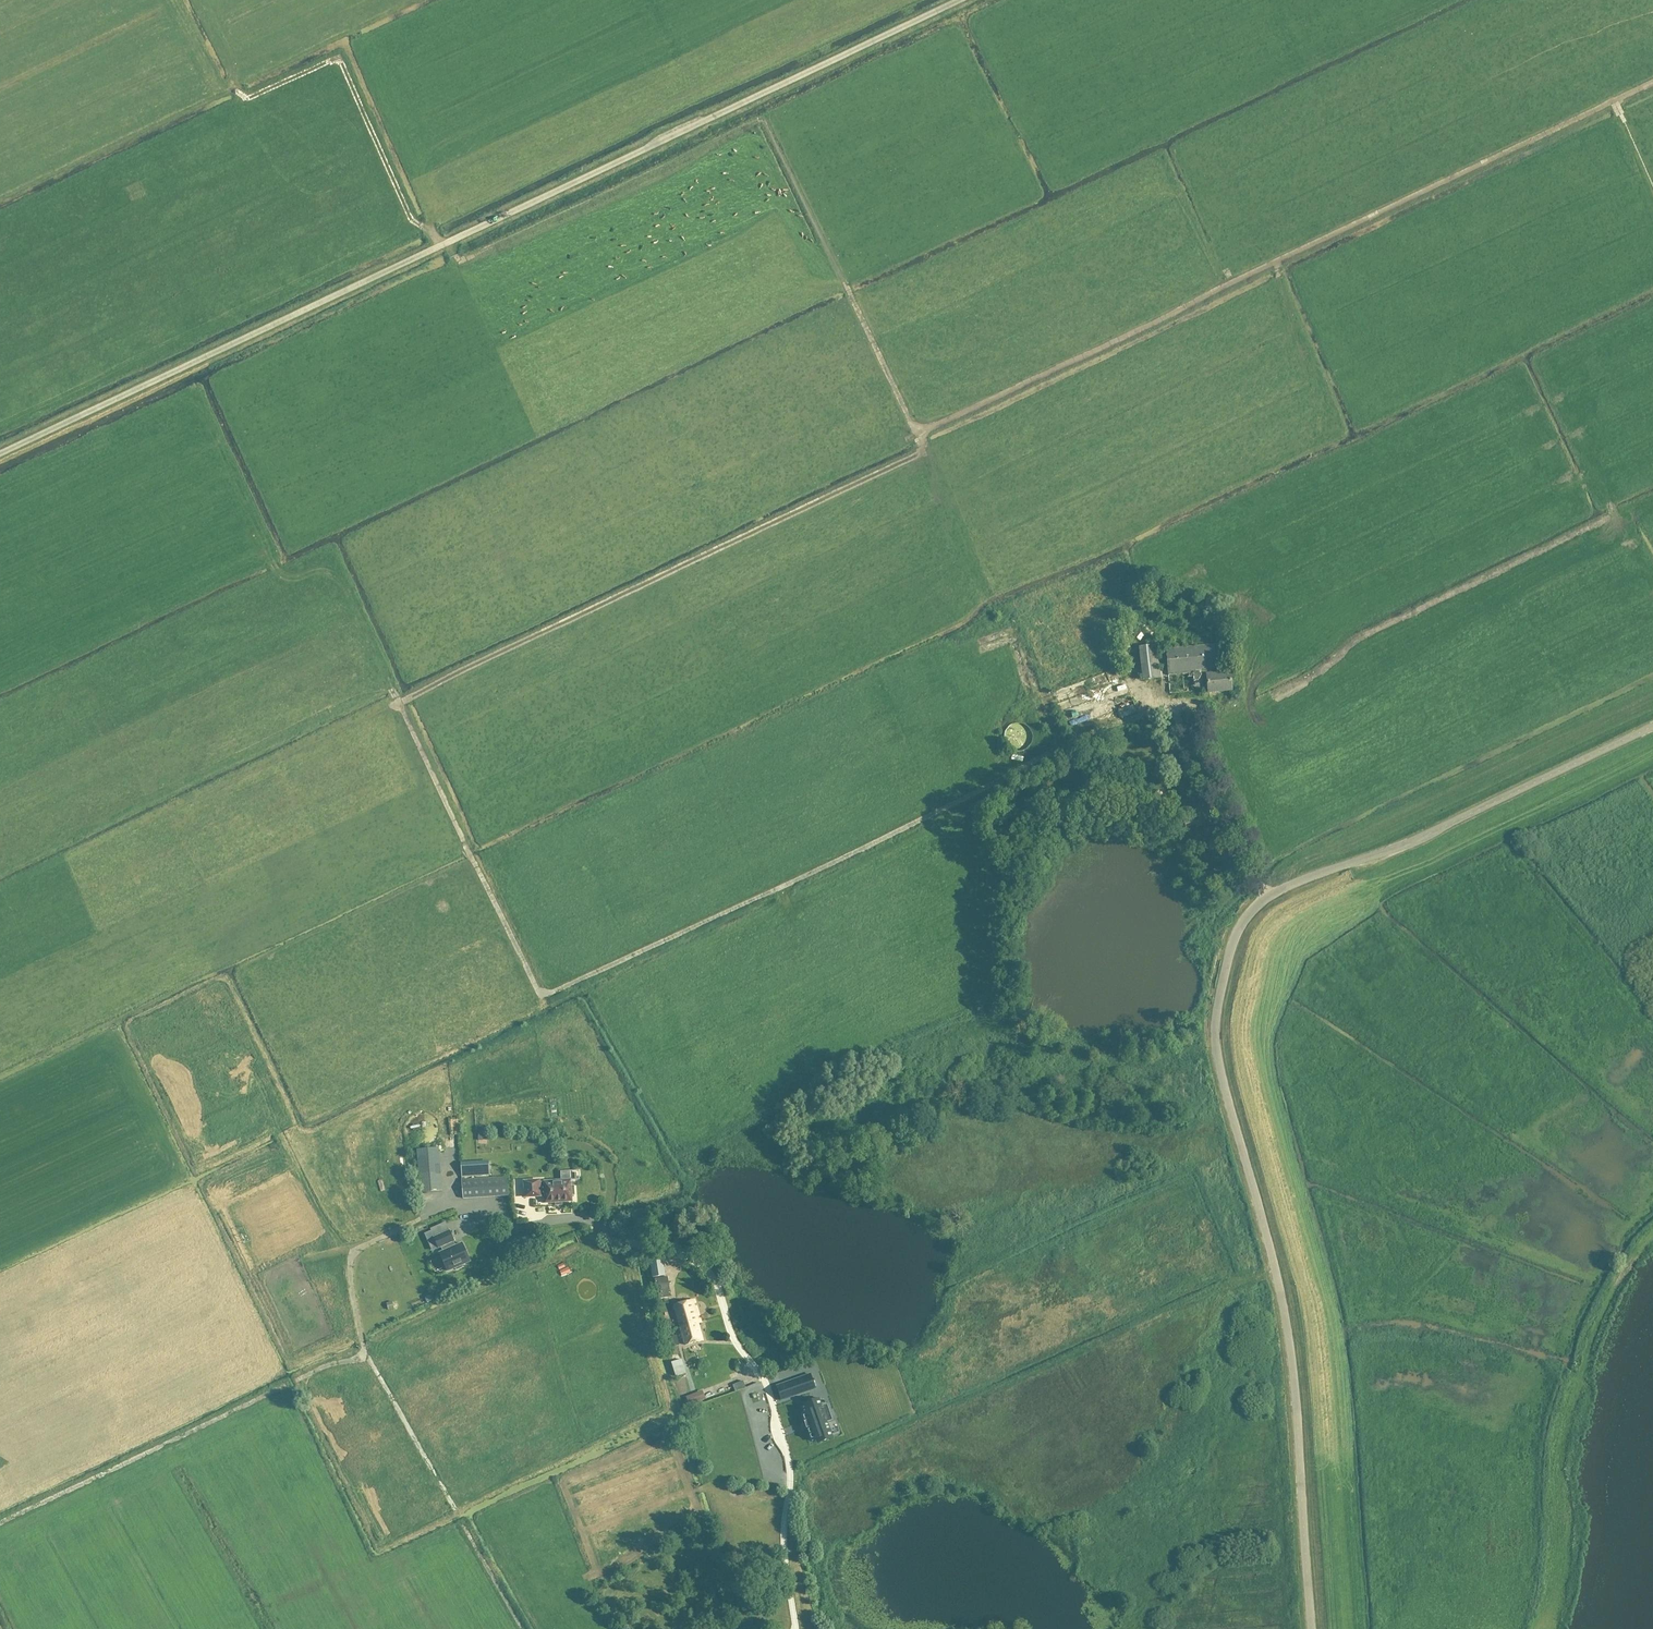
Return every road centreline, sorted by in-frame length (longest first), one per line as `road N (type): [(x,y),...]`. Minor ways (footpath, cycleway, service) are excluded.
road 1 (unclassified): [(1311,1628),(1287,1333),(1217,1060),(1214,1012),(1235,936),(1270,894),(1394,850),(1652,726)]
road 2 (unclassified): [(0,456),(962,0)]
road 3 (unclassified): [(795,1628),(784,1555),(789,1468),(766,1384),(737,1346),(700,1267),(597,1225)]

